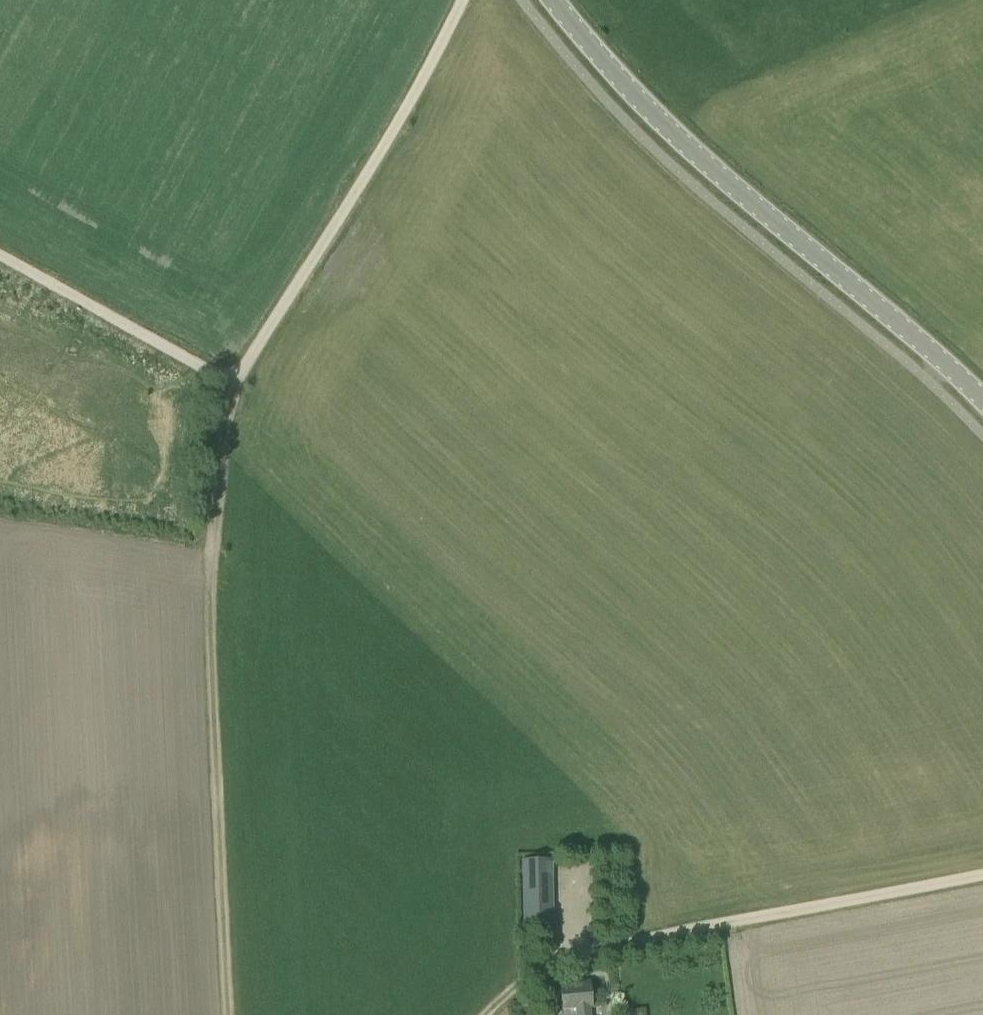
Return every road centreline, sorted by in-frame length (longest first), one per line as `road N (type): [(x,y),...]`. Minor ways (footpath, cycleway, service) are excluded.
road 1 (track): [(232,1014),(212,614),(220,492),(244,360),(392,135),(465,0)]
road 2 (tertiary): [(982,400),(712,171),(554,0)]
road 3 (track): [(982,873),(594,948),(490,1014)]

